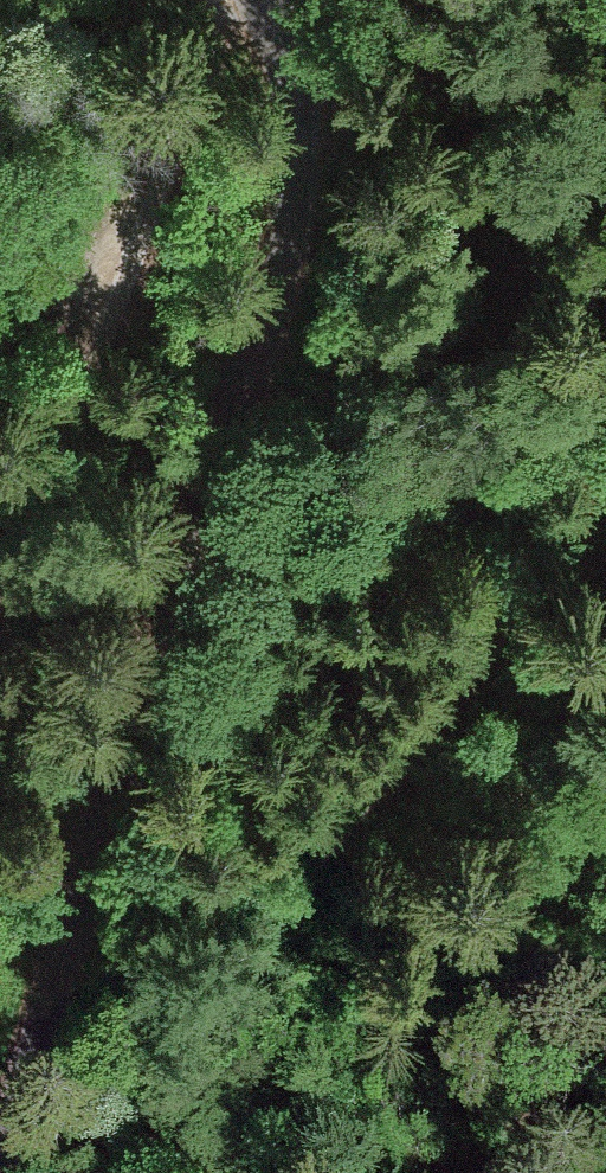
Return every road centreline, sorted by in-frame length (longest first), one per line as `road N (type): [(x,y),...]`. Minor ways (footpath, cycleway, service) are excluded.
road 1 (unclassified): [(266,0),(300,98),(297,204),(278,286),(96,846),(5,1172)]
road 2 (track): [(605,518),(571,552),(308,899),(173,1134),(135,1172)]
road 3 (track): [(0,592),(159,240),(204,0)]

